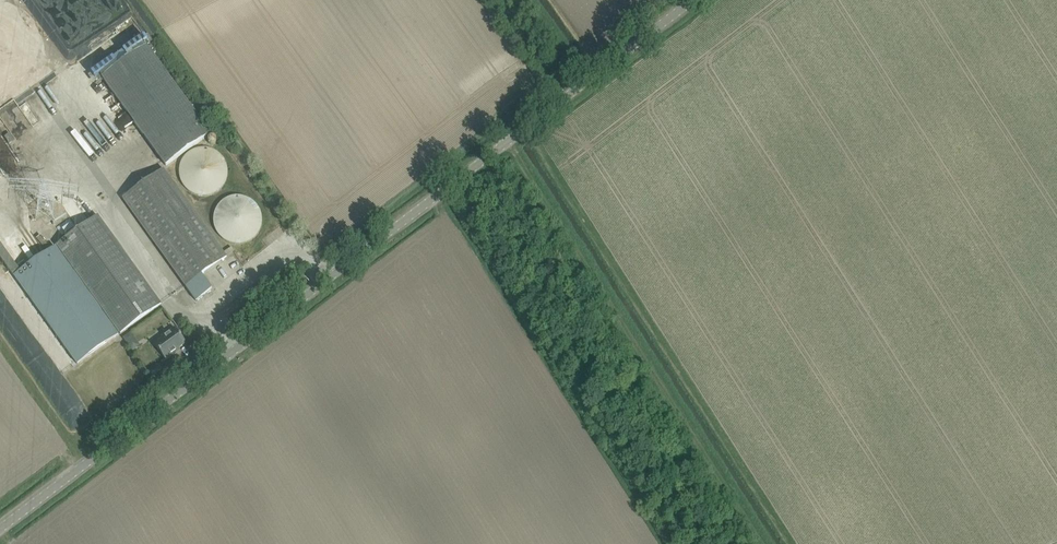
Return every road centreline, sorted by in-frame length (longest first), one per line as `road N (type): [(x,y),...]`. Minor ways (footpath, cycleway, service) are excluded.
road 1 (tertiary): [(0,530),(694,0)]
road 2 (track): [(766,543),(507,143)]
road 3 (track): [(533,0),(564,54),(501,112),(497,125),(507,143)]

